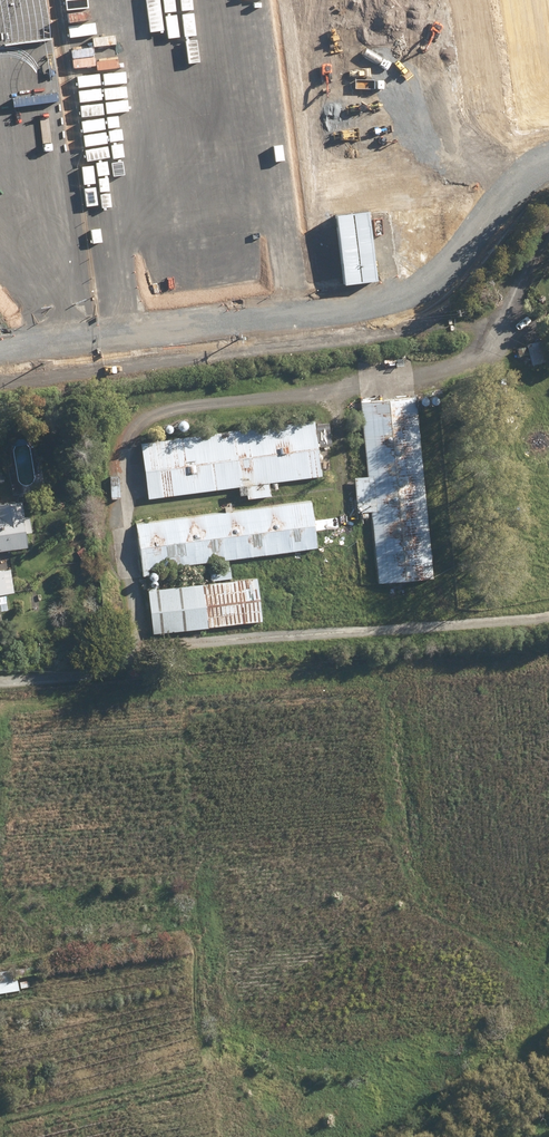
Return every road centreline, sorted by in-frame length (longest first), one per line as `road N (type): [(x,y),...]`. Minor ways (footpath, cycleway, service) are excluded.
road 1 (track): [(0,679),(112,668),(131,658),(137,629),(123,445),(138,425),(177,406),(452,366),(486,346),(548,233)]
road 2 (track): [(0,383),(397,330),(437,312),(548,188)]
road 3 (track): [(548,612),(151,647)]
road 4 (track): [(435,0),(457,215),(437,312)]
road 5 (track): [(524,207),(503,0)]

